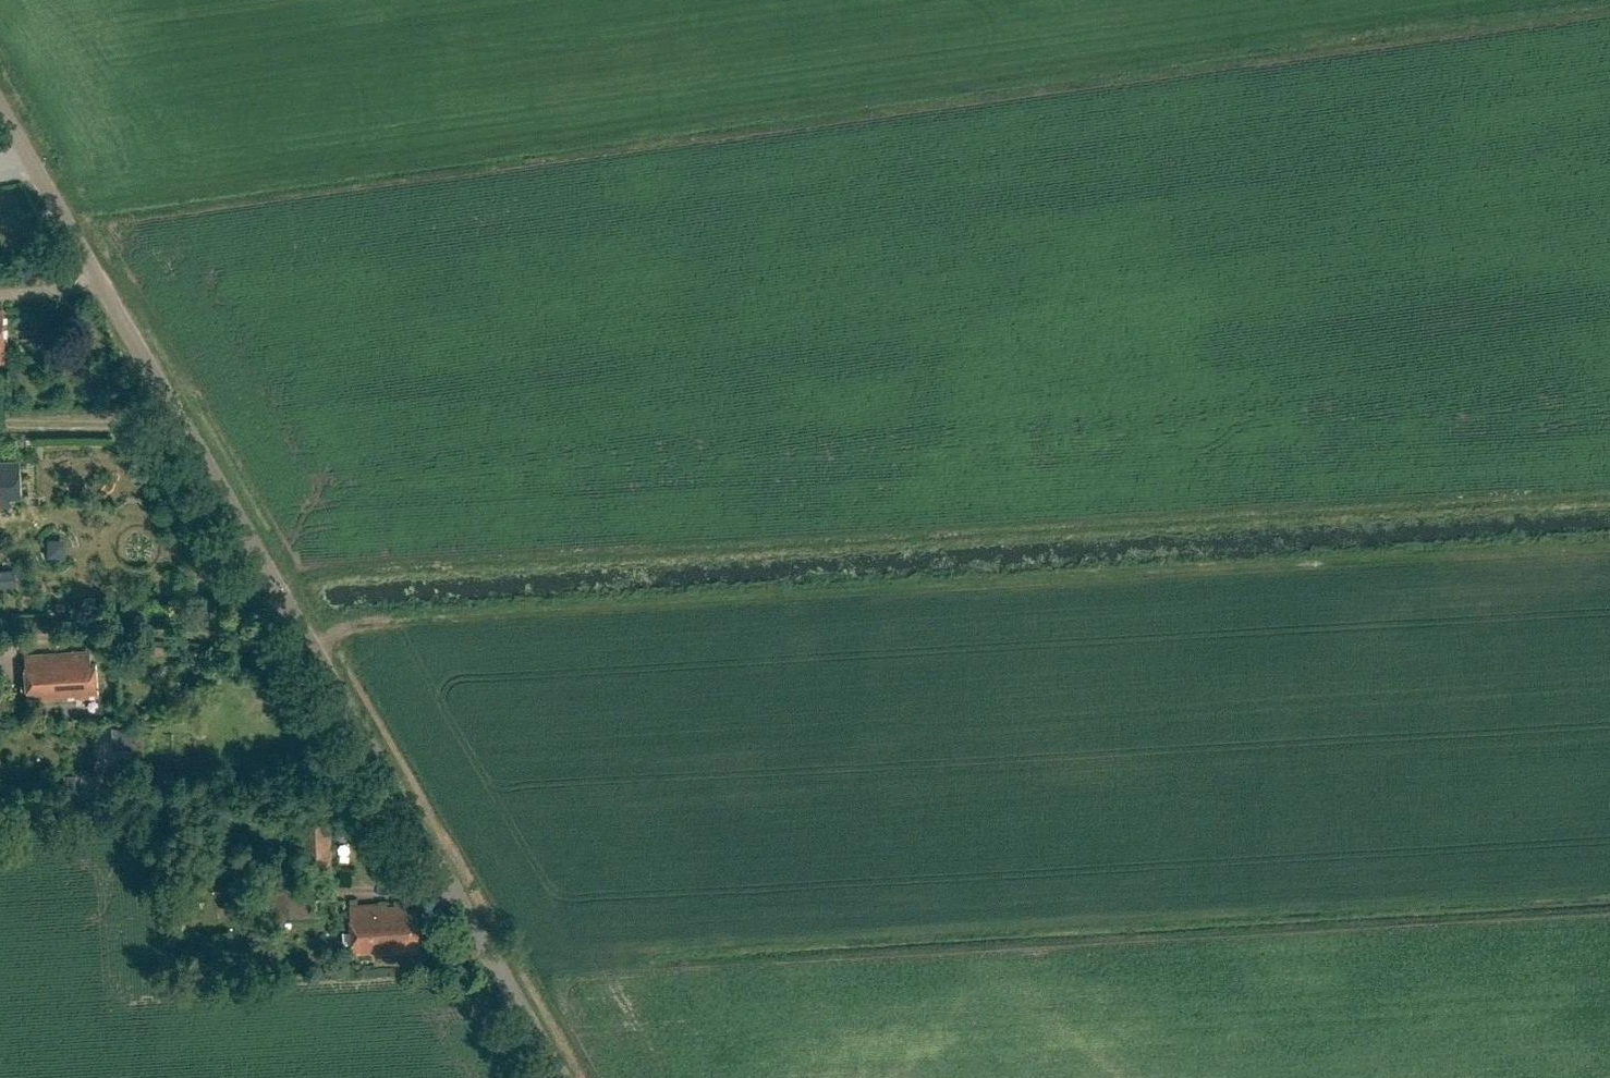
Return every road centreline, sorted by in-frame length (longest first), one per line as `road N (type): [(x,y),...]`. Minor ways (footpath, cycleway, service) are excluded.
road 1 (unclassified): [(560,1077),(0,111)]

